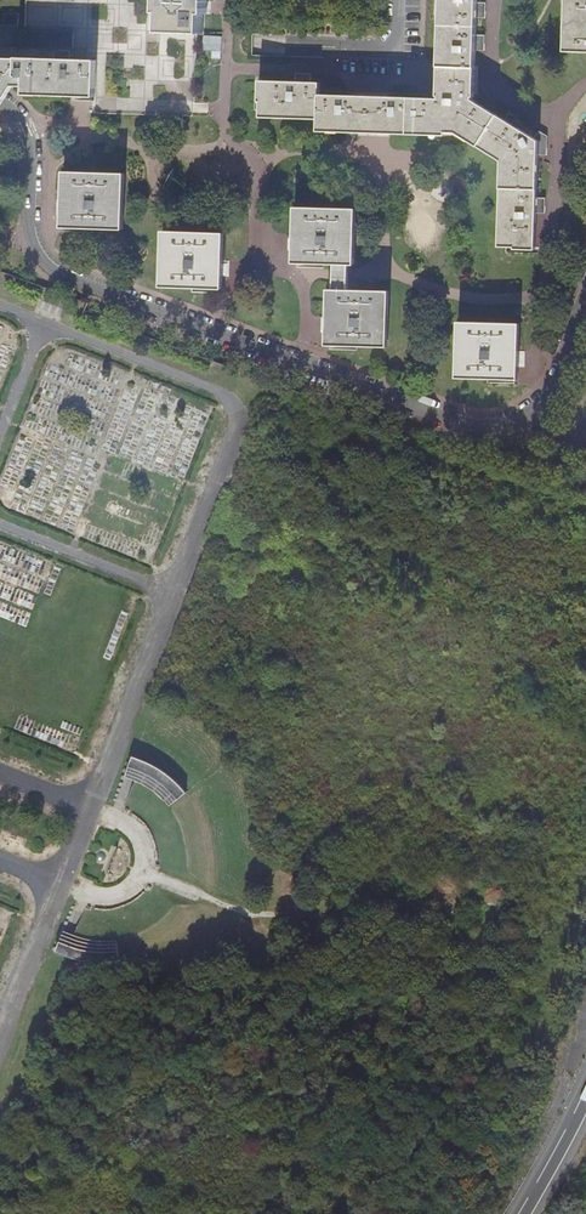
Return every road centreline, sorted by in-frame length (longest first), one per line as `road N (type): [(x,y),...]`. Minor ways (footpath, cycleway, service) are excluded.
road 1 (residential): [(0,104),(25,128),(35,257),(65,279),(439,418),(491,430),(525,418),(540,402),(585,286)]
road 2 (motorway): [(585,1096),(522,1213)]

